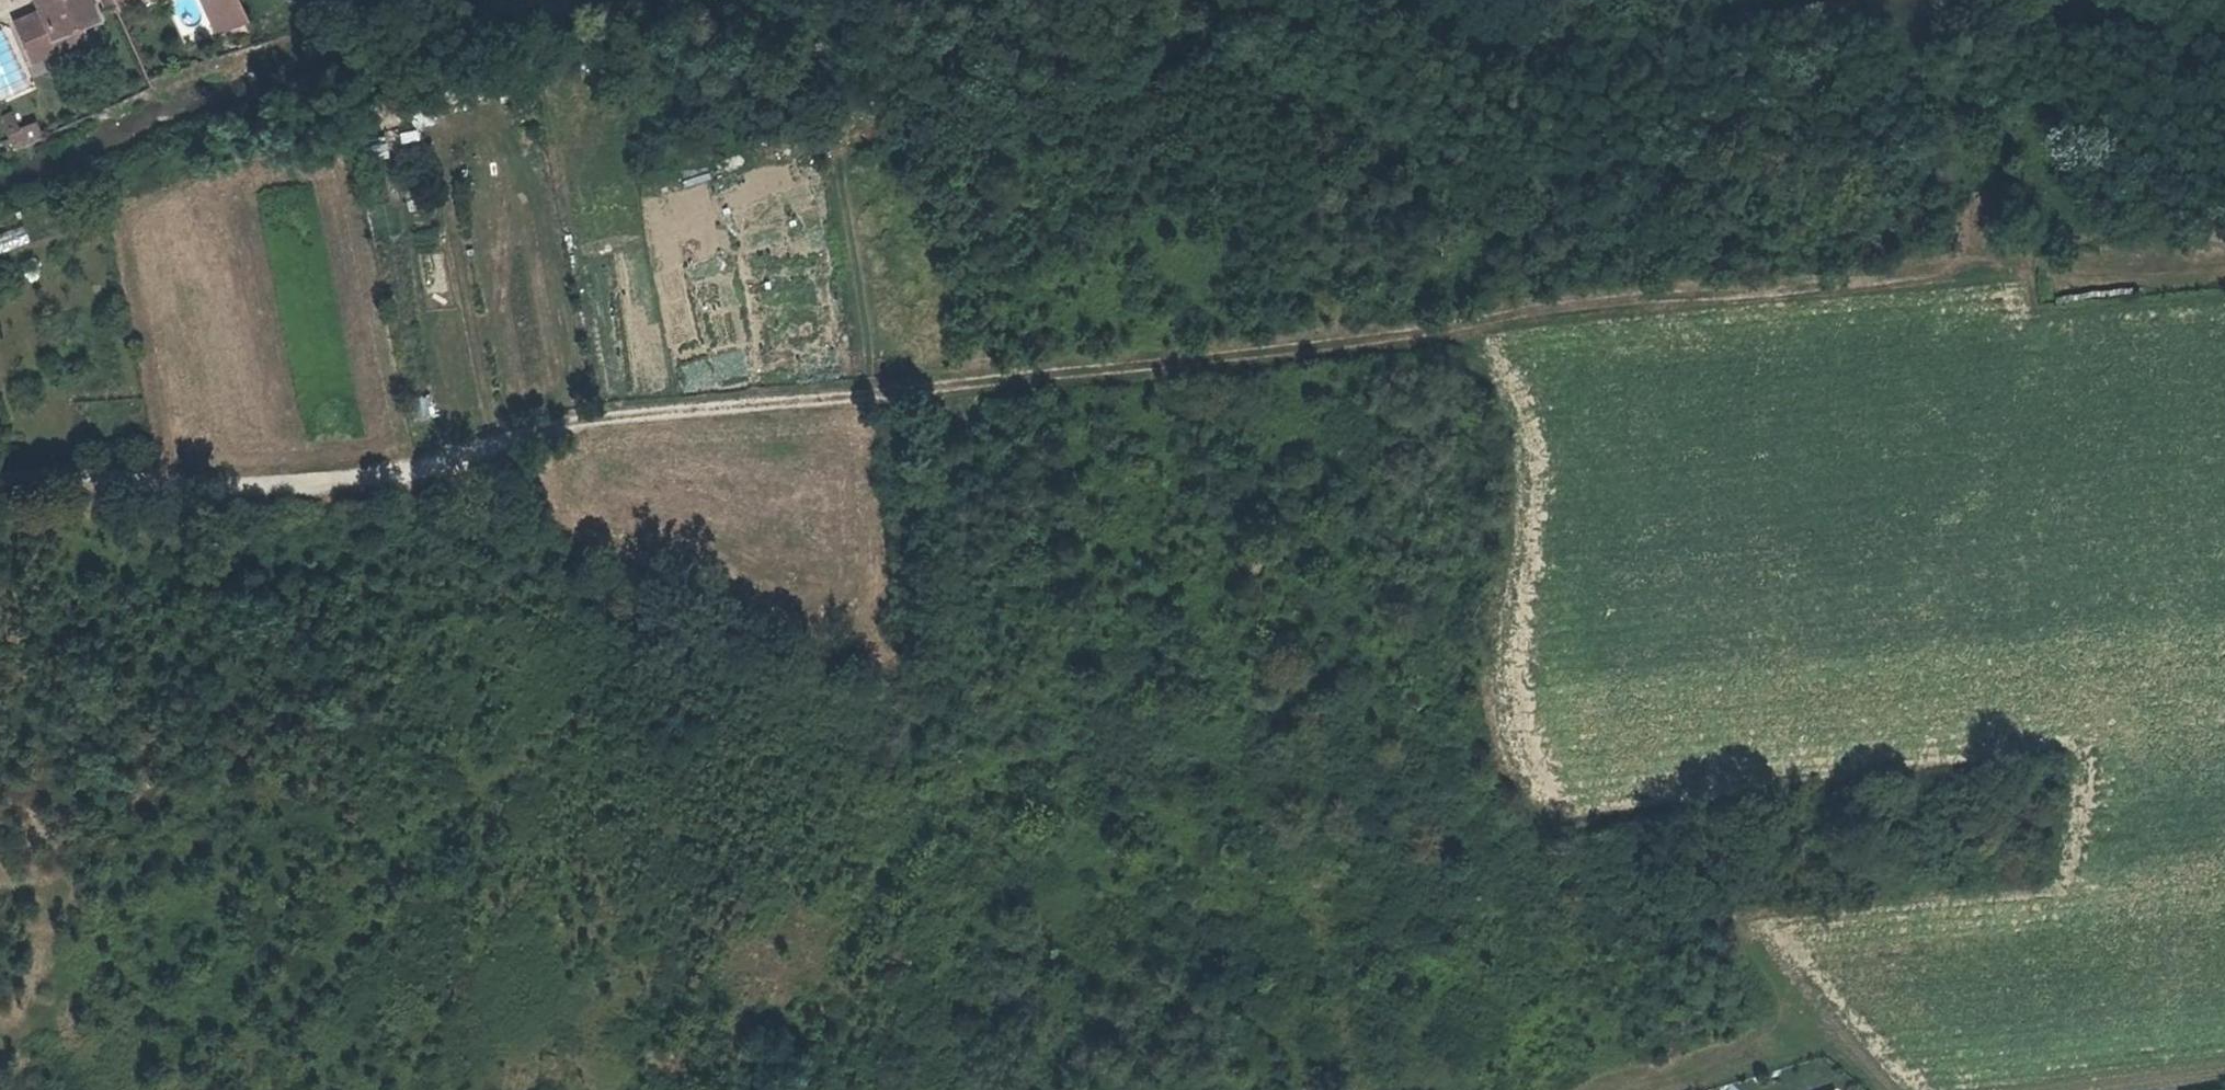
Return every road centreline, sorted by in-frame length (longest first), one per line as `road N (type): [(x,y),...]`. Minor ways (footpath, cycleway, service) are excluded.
road 1 (track): [(0,484),(129,475),(334,481),(624,419),(1435,333),(1573,307),(2224,249)]

